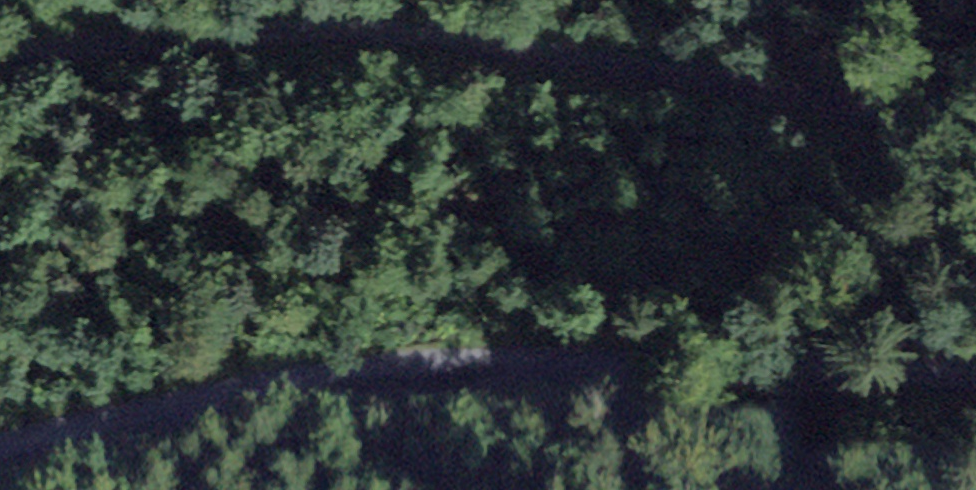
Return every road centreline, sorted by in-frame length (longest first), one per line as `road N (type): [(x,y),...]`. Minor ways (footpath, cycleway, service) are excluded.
road 1 (tertiary): [(975,379),(586,356),(466,362),(188,400),(0,451)]
road 2 (track): [(0,56),(130,40),(397,33),(975,129)]

